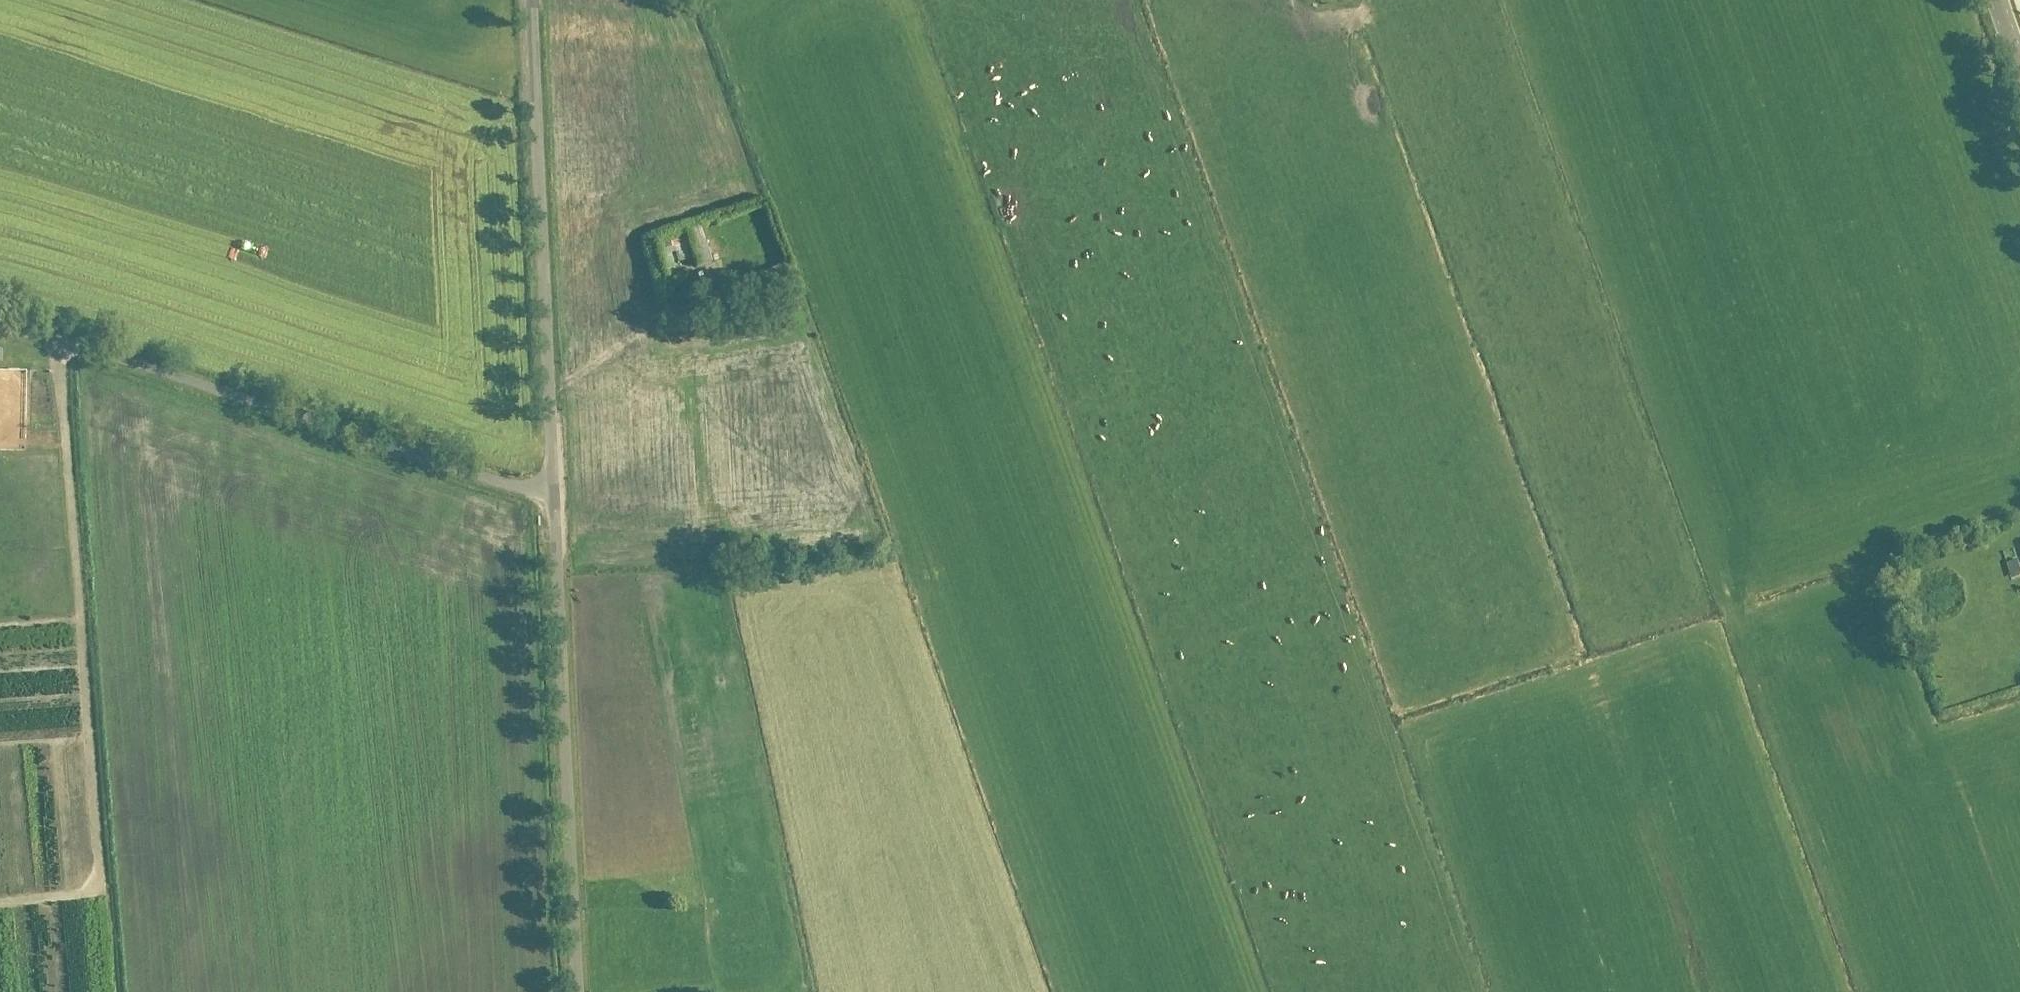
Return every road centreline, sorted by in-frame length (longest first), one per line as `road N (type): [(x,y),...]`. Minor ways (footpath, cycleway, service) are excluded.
road 1 (unclassified): [(578,991),(530,0)]

